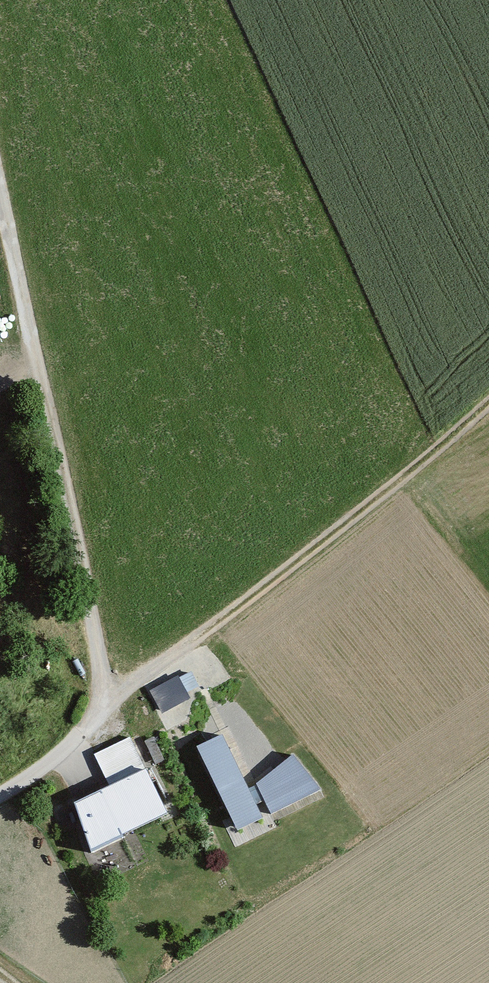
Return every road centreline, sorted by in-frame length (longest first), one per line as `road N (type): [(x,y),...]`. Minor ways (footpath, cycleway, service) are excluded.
road 1 (track): [(92,714),(99,665),(93,631),(0,191)]
road 2 (track): [(177,650),(488,399)]

